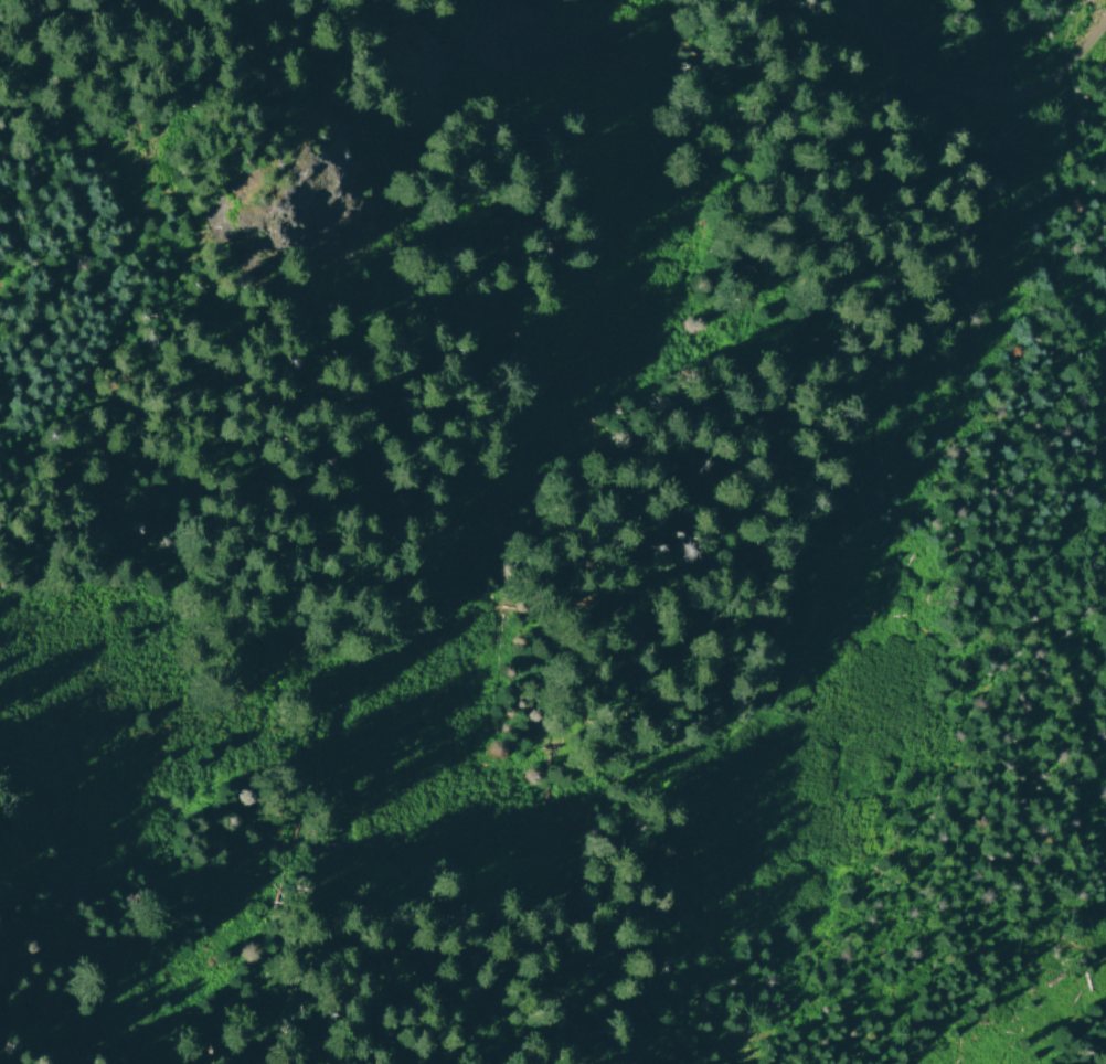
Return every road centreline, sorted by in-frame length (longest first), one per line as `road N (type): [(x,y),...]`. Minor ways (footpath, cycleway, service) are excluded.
road 1 (residential): [(844,0),(892,50),(937,81),(982,93),(1014,91),(1045,74),(1105,19)]

